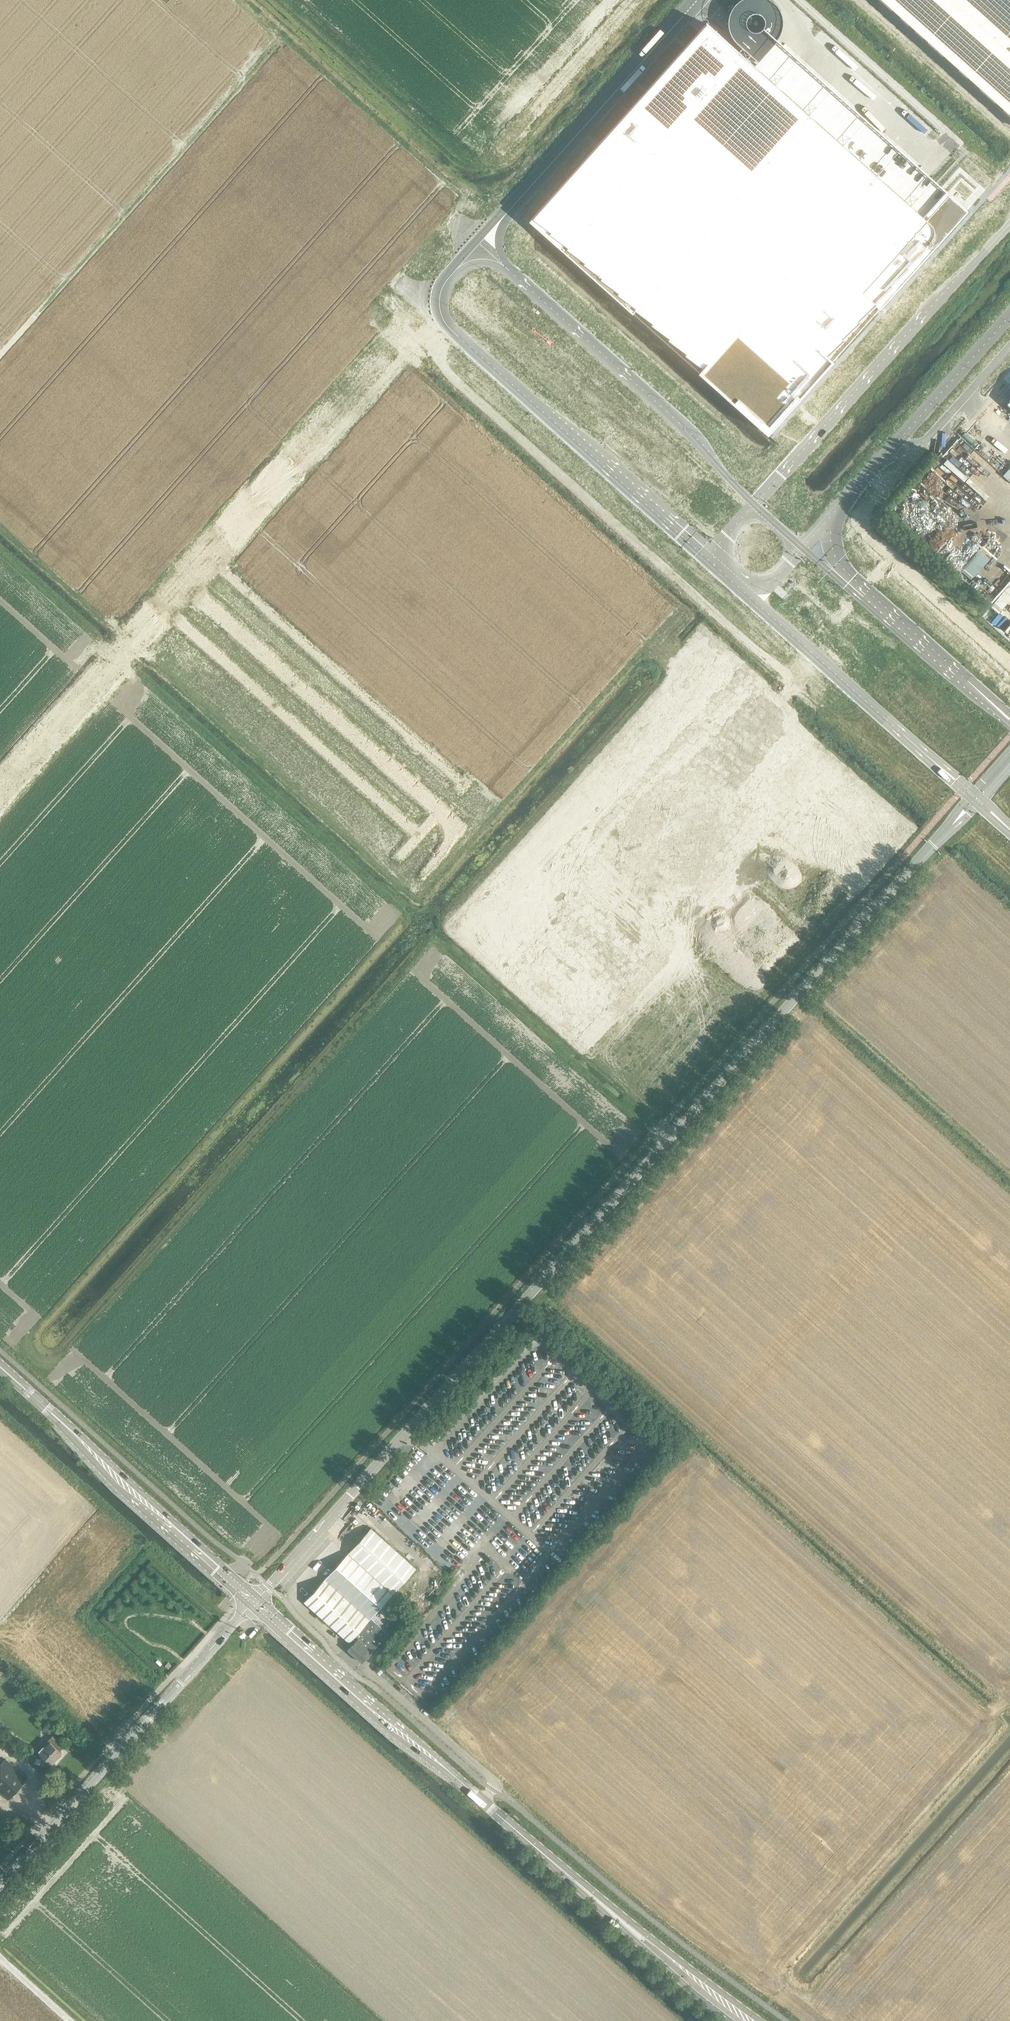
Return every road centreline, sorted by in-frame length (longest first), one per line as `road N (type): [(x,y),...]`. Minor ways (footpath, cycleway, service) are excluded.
road 1 (tertiary): [(255,1601),(953,823)]
road 2 (unclassified): [(36,1324),(52,1352),(87,1343),(506,876)]
road 3 (unclassified): [(461,836),(41,1305),(36,1324)]
road 4 (secondary): [(604,1906),(255,1601)]
road 5 (track): [(283,37),(0,355)]
road 6 (unclassified): [(754,505),(696,438),(476,242)]
road 7 (tertiary): [(0,1885),(255,1601)]
road 8 (unclassified): [(1009,222),(754,505)]
road 9 (unclassified): [(461,836),(182,586)]
road 10 (unclassified): [(209,556),(488,805)]
road 11 (unclassified): [(506,876),(753,601)]
road 12 (unclassified): [(459,338),(706,559)]
road 13 (unclassified): [(699,0),(476,242)]
road 14 (unclassified): [(706,559),(488,805)]
road 15 (unclassified): [(426,310),(209,556)]
road 16 (unclassified): [(827,517),(1009,309)]
road 17 (unclassified): [(182,586),(0,783)]
road 18 (unclassified): [(753,601),(949,774)]
road 19 (unclassified): [(1009,719),(840,567)]
road 20 (secondary): [(761,2020),(604,1906)]
road 21 (secondary): [(123,1481),(255,1601)]
road 22 (secondary): [(123,1481),(0,1364)]
road 23 (secondary): [(604,1906),(726,2020)]

